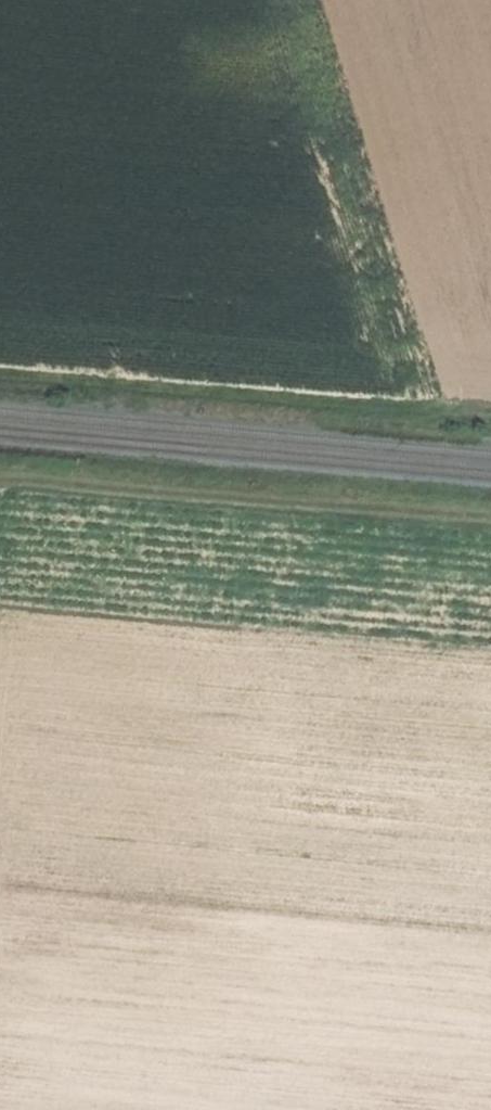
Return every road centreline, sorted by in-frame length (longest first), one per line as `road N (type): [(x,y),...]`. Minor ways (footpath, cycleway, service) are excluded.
road 1 (track): [(490,417),(0,371)]
road 2 (track): [(0,474),(490,516)]

